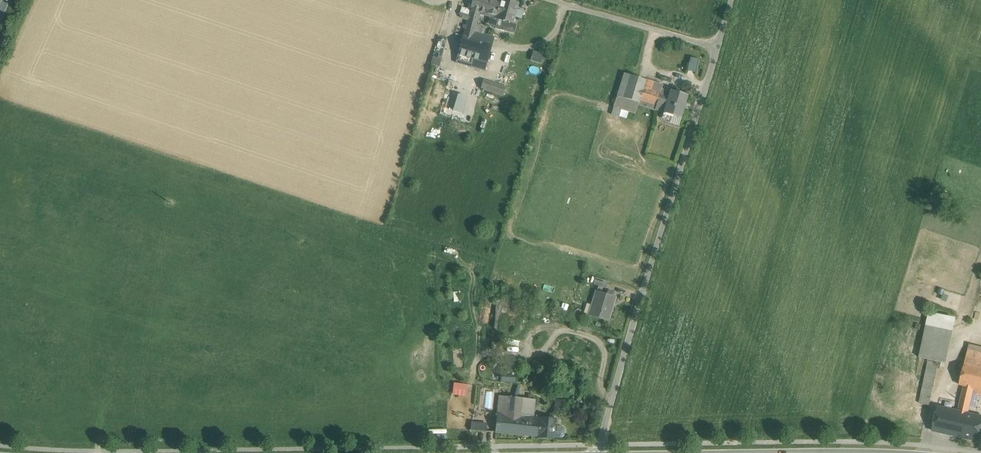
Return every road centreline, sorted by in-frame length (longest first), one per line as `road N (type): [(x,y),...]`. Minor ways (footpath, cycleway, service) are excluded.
road 1 (unclassified): [(597,452),(731,0)]

